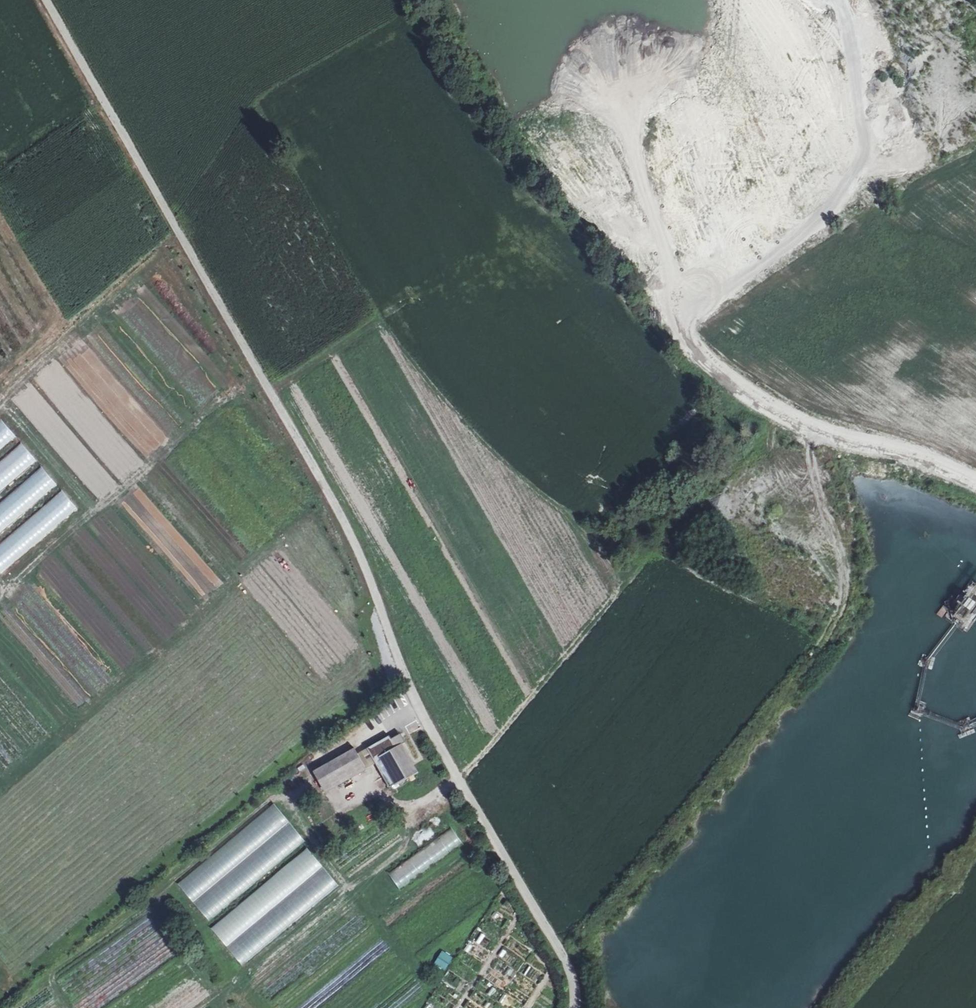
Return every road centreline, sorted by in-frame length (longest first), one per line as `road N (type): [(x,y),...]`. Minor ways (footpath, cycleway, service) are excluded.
road 1 (unclassified): [(574,1007),(572,968),(414,693),(328,494),(39,0)]
road 2 (unclassified): [(975,483),(785,421),(699,361),(671,333),(653,295)]
road 3 (unclassified): [(653,295),(670,238),(648,219),(634,221),(629,234),(651,278)]

